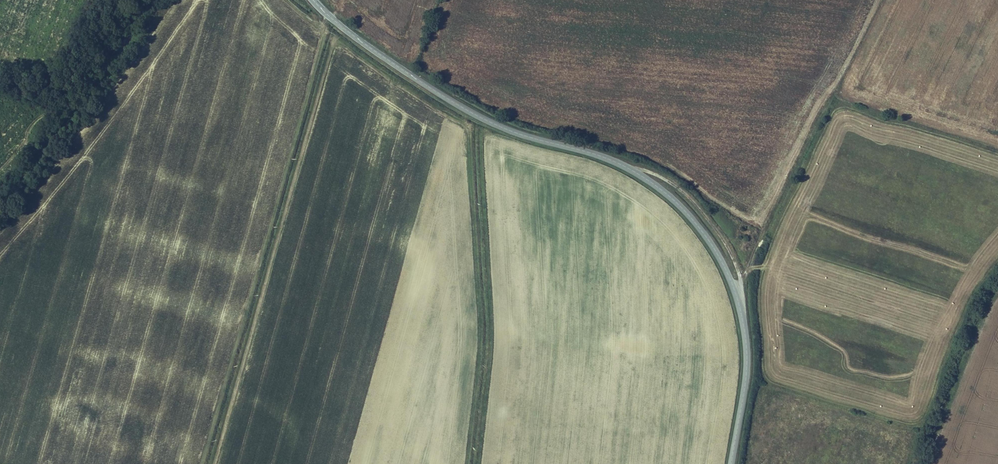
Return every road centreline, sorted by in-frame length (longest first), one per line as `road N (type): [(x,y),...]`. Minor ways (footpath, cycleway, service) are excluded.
road 1 (tertiary): [(314,0),(473,113),(606,158),(669,196),(697,224),(734,288),(745,332),(731,463)]
road 2 (track): [(128,0),(85,73),(38,120),(0,176)]
road 3 (track): [(740,279),(831,94)]
road 4 (track): [(637,173),(655,173),(700,209),(738,270),(734,288)]

